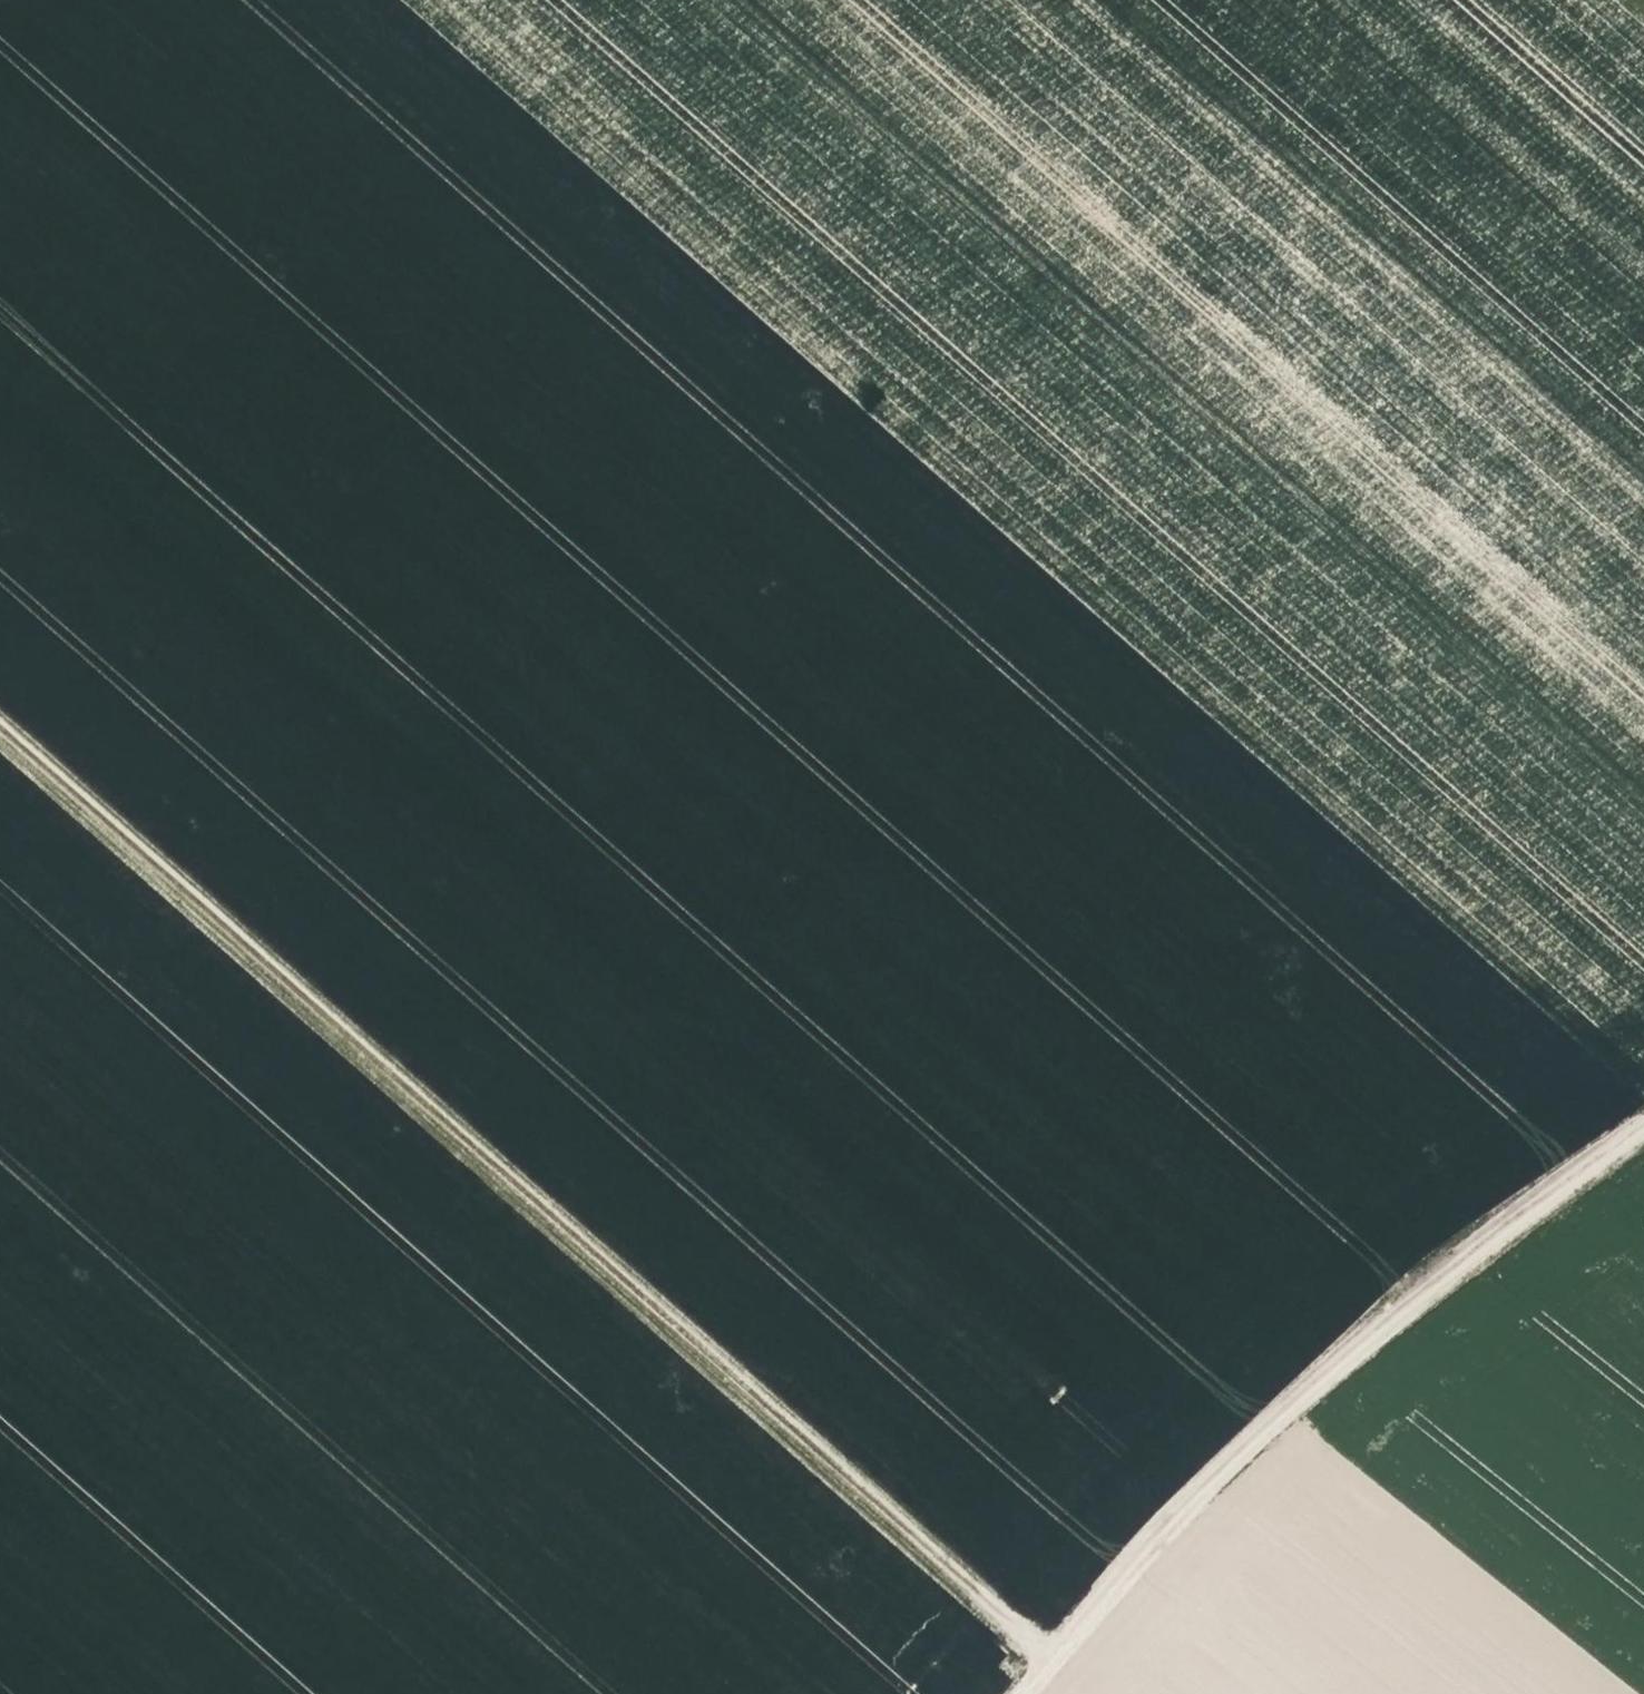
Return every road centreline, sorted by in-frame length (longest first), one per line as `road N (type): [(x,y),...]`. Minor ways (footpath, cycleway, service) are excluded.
road 1 (track): [(1050,1659),(0,736)]
road 2 (track): [(1643,1122),(1221,1473),(1018,1693)]

